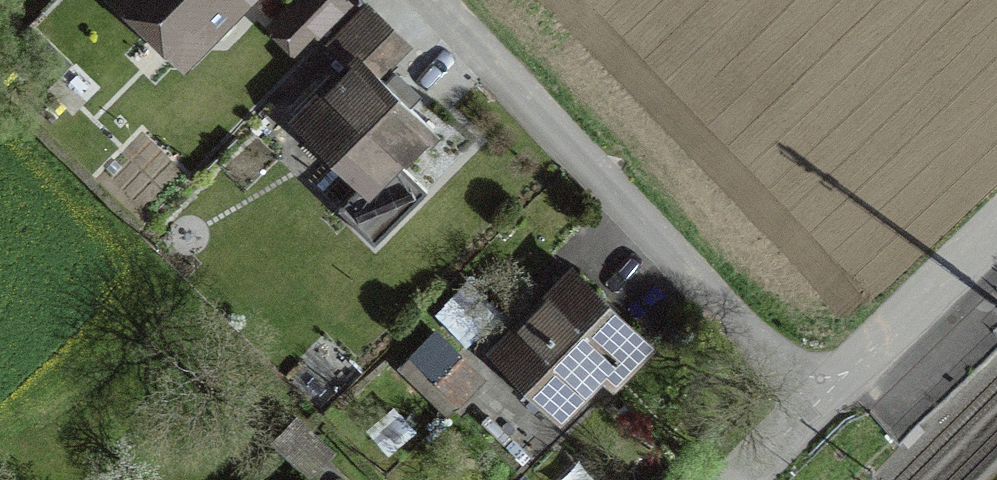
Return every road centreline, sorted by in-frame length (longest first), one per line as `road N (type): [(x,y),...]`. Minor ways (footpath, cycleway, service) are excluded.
road 1 (unclassified): [(432,0),(815,399)]
road 2 (residential): [(996,226),(815,399)]

